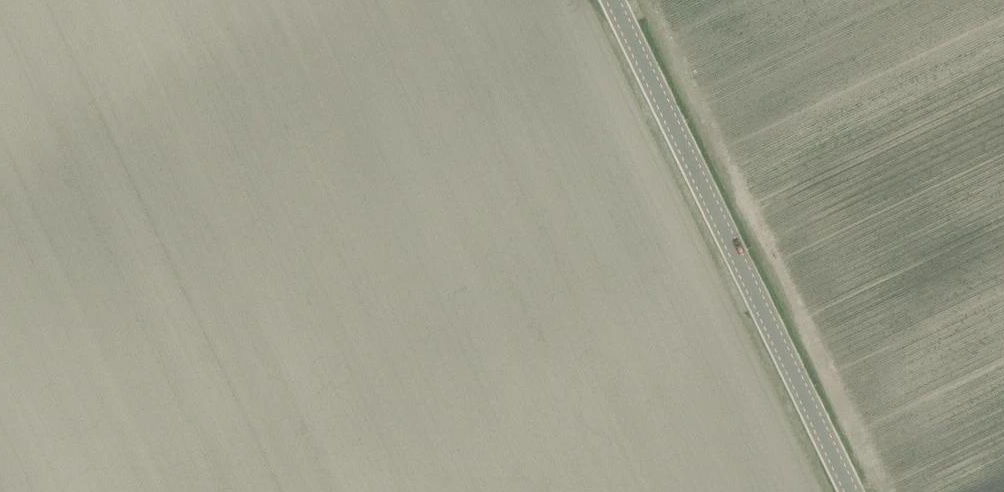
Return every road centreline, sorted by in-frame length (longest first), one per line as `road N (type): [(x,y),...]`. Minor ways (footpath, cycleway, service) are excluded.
road 1 (tertiary): [(853,491),(615,0)]

